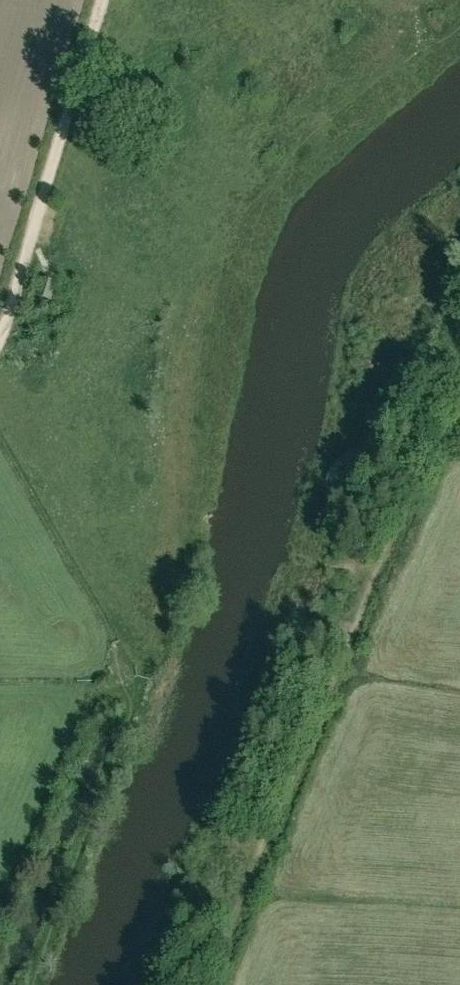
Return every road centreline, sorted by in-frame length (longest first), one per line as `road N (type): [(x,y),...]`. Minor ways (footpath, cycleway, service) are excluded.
road 1 (track): [(102,0),(0,336)]

